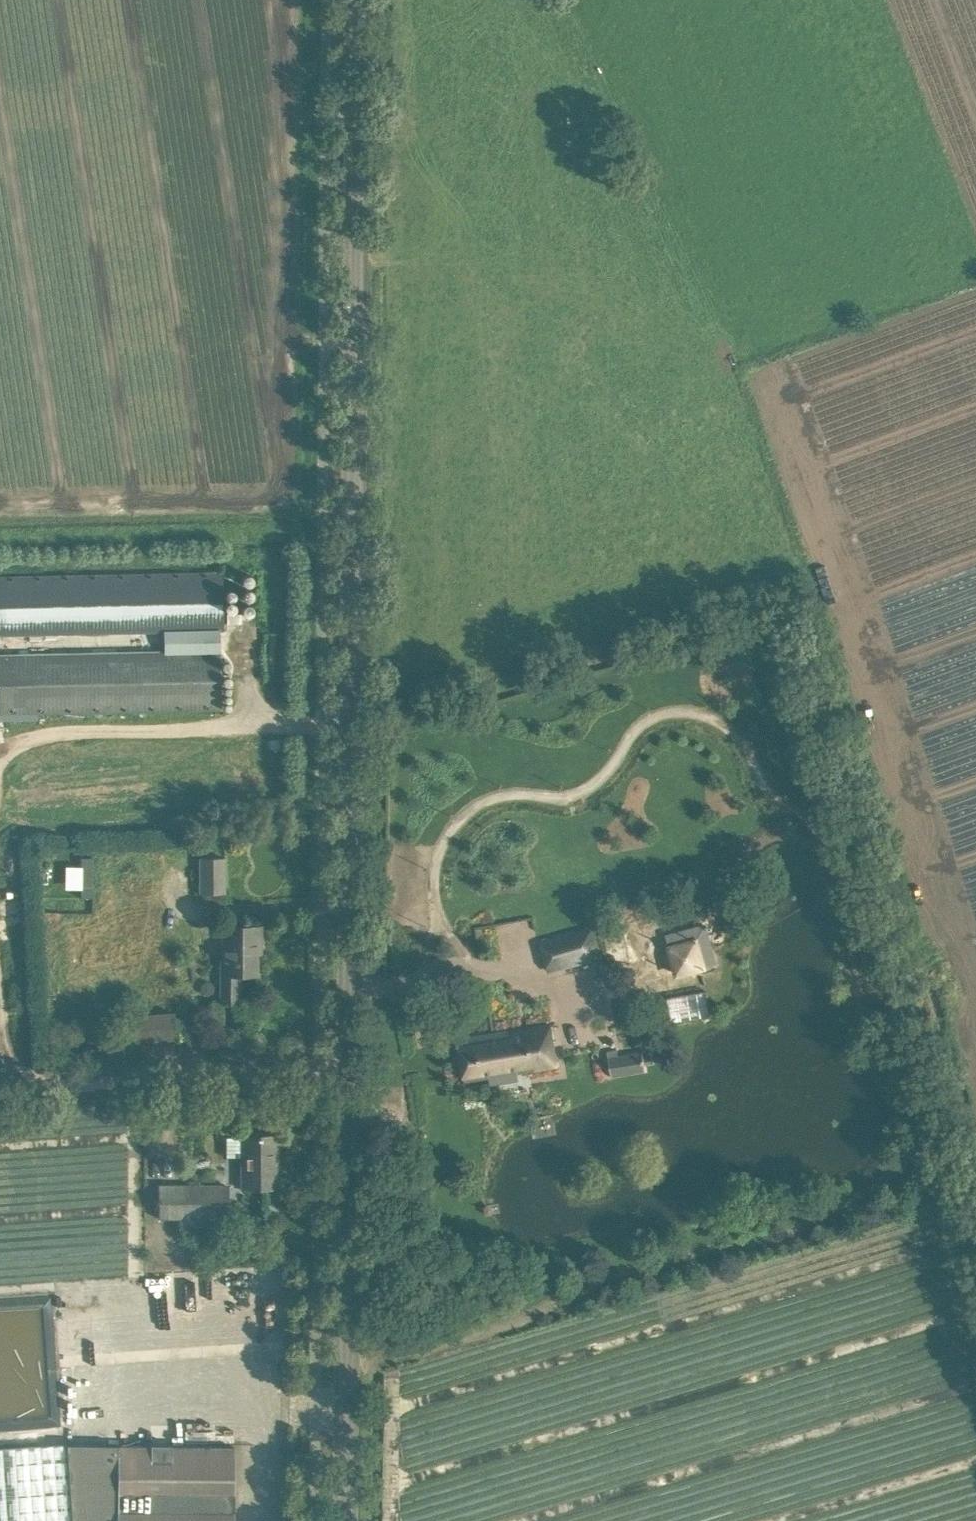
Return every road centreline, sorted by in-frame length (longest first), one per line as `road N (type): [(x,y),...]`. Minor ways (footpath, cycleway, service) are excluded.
road 1 (tertiary): [(351,1064),(357,0)]
road 2 (tertiary): [(347,1520),(351,1064)]
road 3 (unclassified): [(0,1088),(351,1064)]

